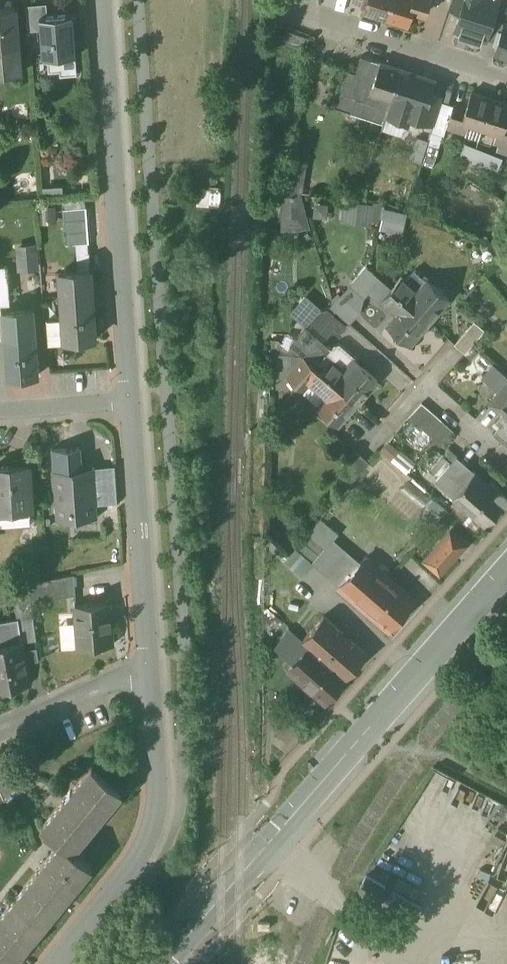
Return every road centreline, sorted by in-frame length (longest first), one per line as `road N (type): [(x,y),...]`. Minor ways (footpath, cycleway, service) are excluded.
road 1 (secondary): [(506,570),(163,963)]
road 2 (residential): [(107,0),(138,391)]
road 3 (residential): [(152,651),(155,791),(143,838),(54,963)]
road 4 (residential): [(138,391),(152,651)]
road 5 (residential): [(300,0),(323,17),(506,77)]
road 6 (residential): [(0,723),(152,651)]
road 7 (residential): [(0,403),(138,391)]

